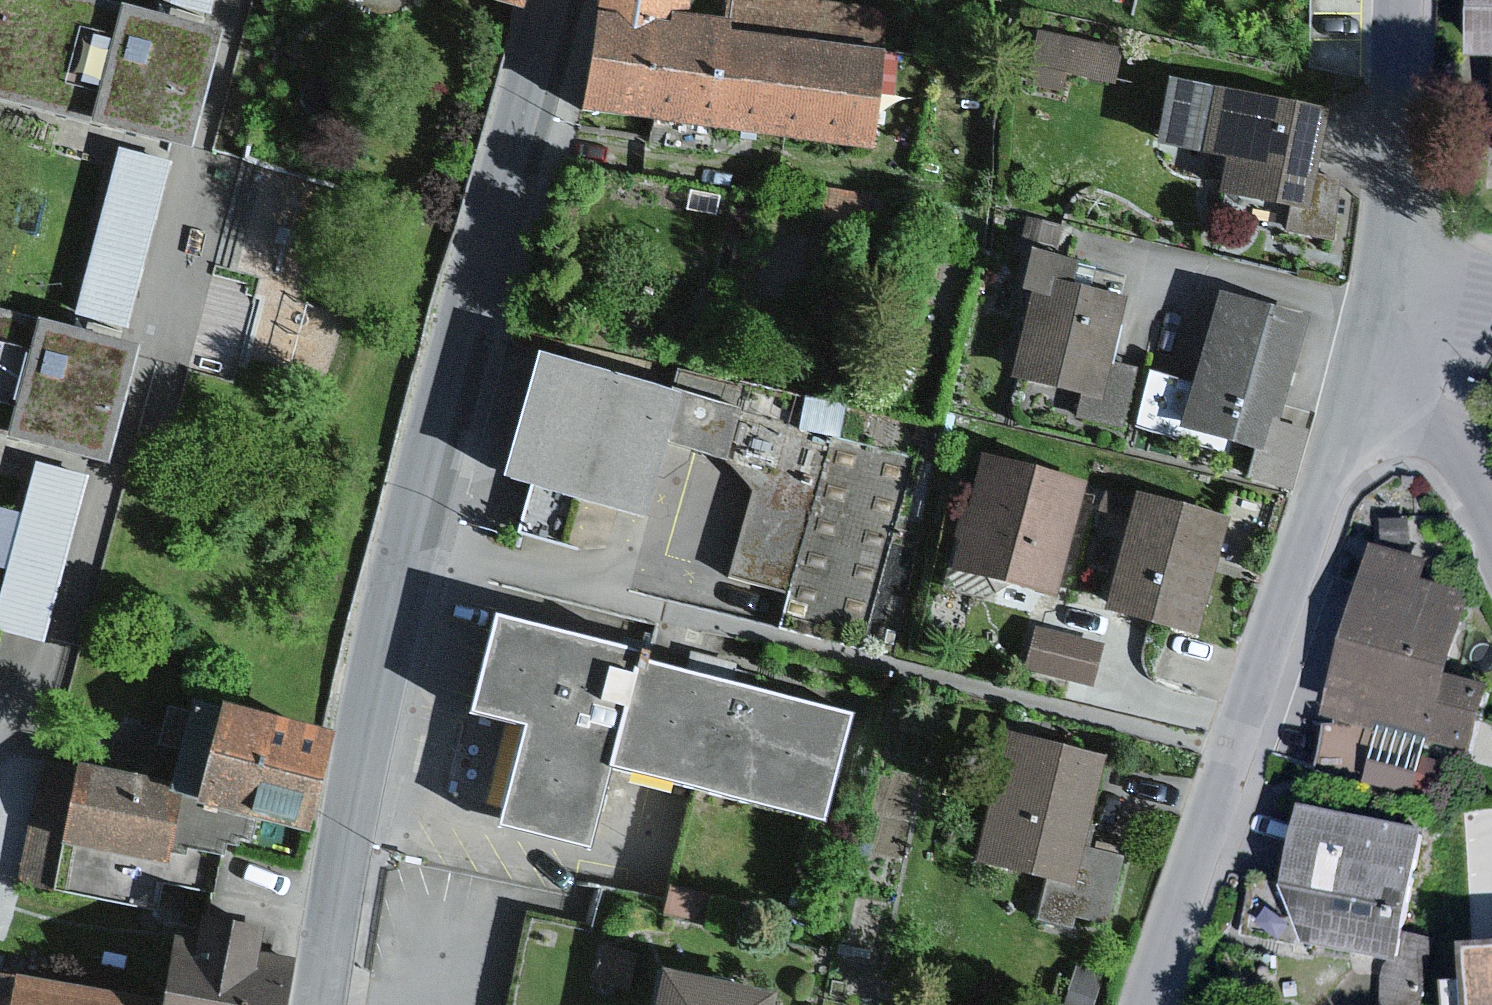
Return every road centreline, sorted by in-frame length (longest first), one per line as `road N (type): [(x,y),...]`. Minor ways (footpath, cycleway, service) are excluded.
road 1 (primary): [(318,1004),(391,618),(555,0)]
road 2 (residential): [(1145,1004),(1390,314)]
road 3 (residential): [(1390,314),(1404,221),(1407,0)]
road 4 (residential): [(1491,506),(1390,314)]

